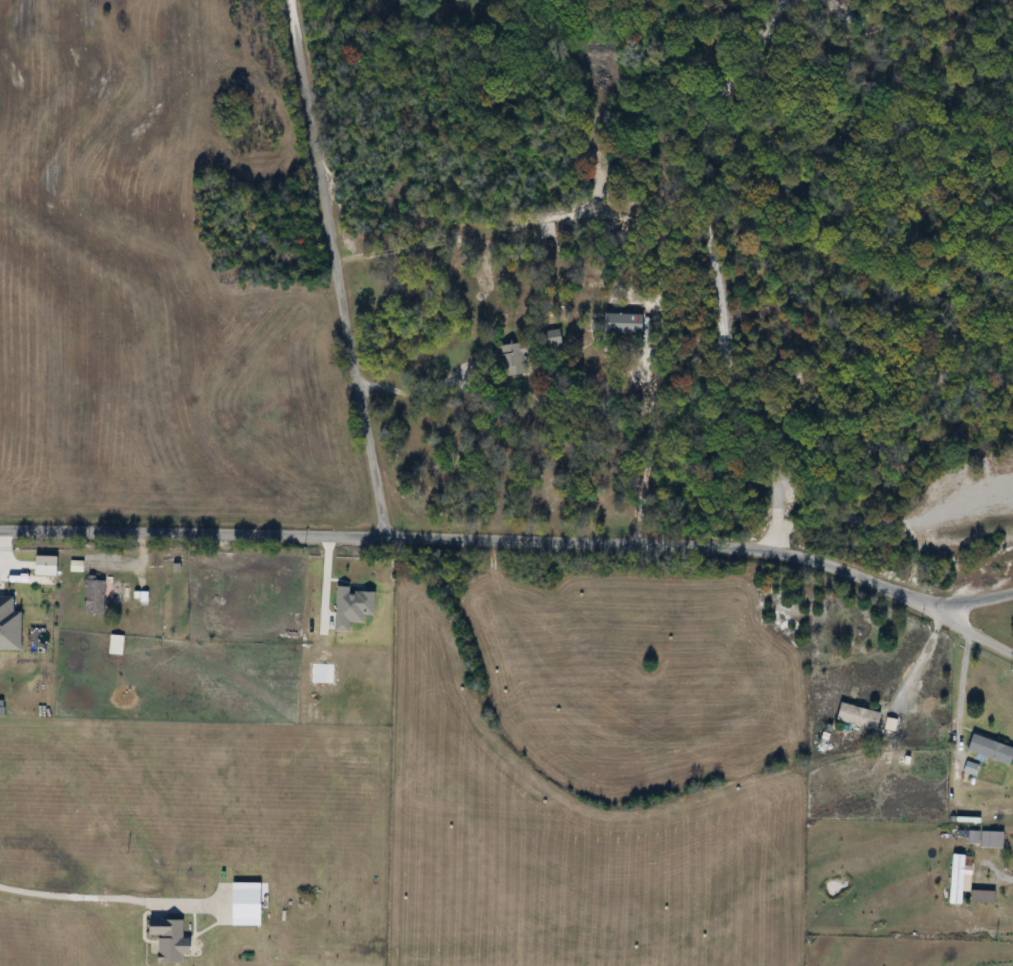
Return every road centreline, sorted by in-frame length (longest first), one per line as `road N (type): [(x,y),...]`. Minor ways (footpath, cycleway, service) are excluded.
road 1 (residential): [(1012,654),(871,583),(776,553),(0,531)]
road 2 (residential): [(388,539),(290,0)]

